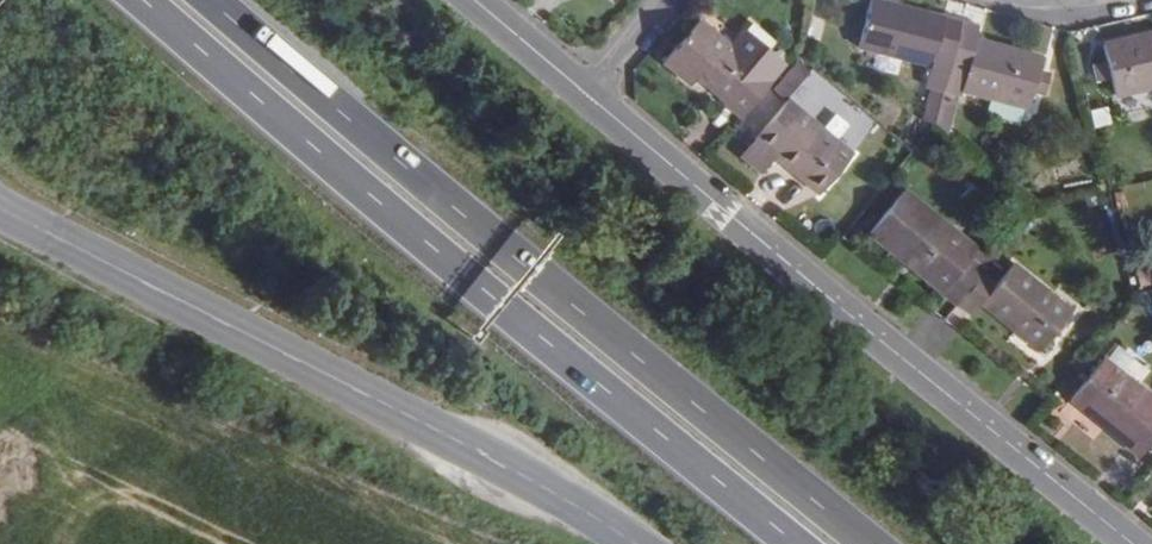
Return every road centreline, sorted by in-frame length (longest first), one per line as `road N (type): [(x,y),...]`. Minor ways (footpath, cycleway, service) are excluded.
road 1 (trunk): [(866,543),(203,0)]
road 2 (trunk): [(132,0),(794,543)]
road 3 (tertiary): [(631,543),(494,463),(0,209)]
road 4 (residential): [(589,98),(1131,543)]
road 5 (residential): [(473,0),(589,98)]
road 6 (residential): [(589,98),(668,0)]

